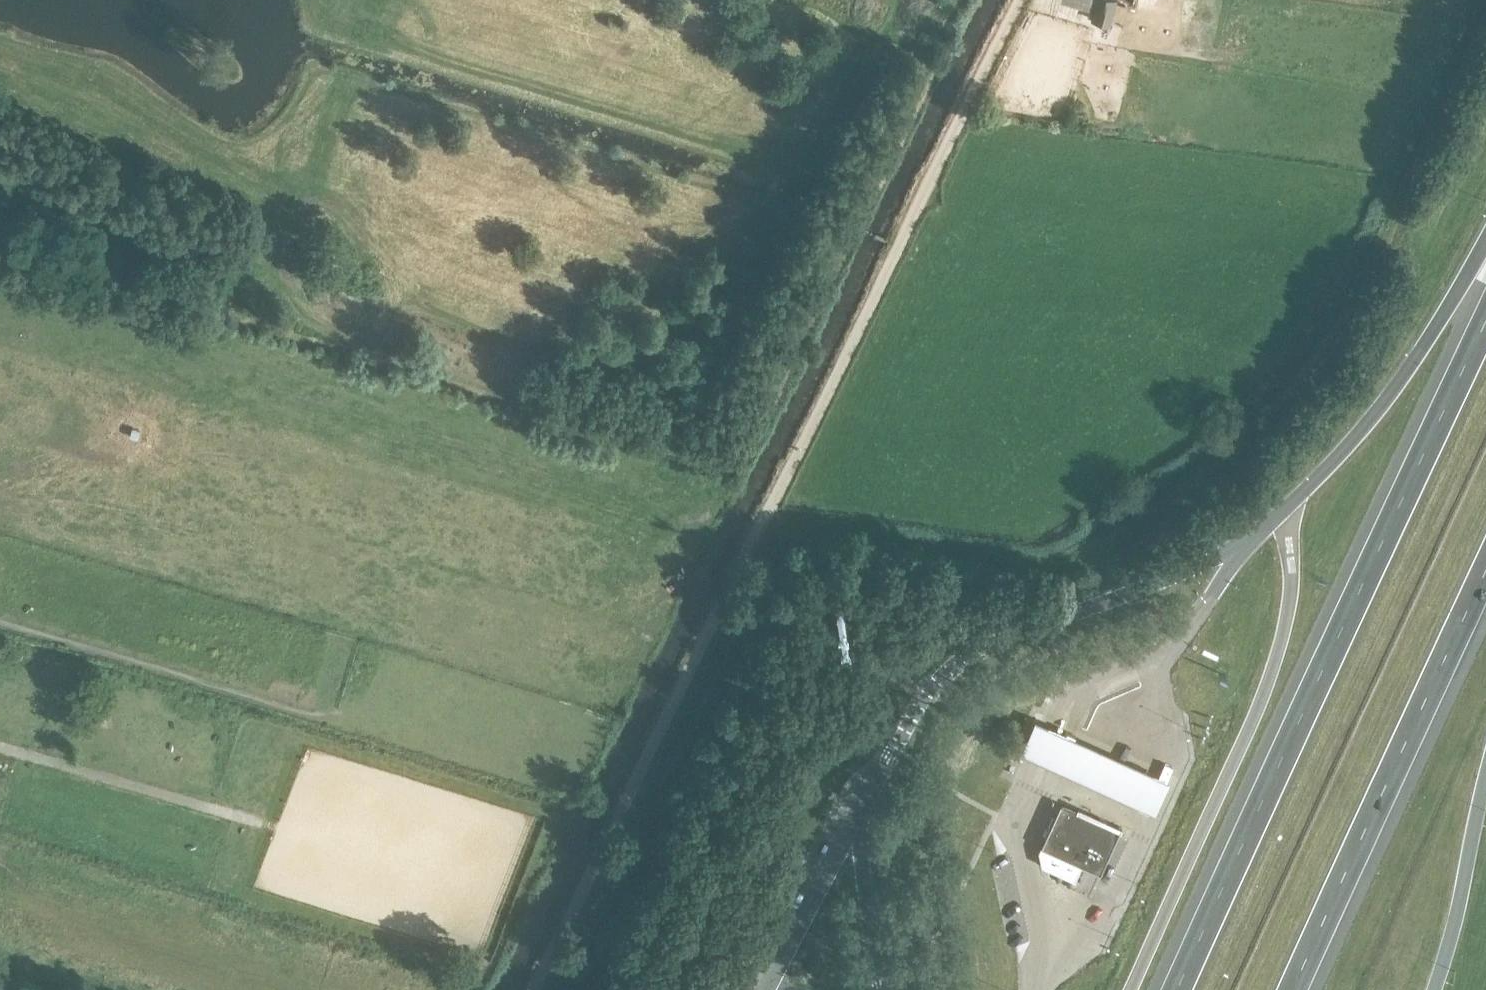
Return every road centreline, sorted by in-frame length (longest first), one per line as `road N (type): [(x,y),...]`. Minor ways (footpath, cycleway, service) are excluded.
road 1 (track): [(528,989),(1020,0)]
road 2 (motorway): [(1485,329),(1180,989)]
road 3 (track): [(474,884),(0,745)]
road 4 (motorway): [(1294,989),(1485,577)]
road 5 (motorway): [(1485,247),(1390,400),(1243,550)]

